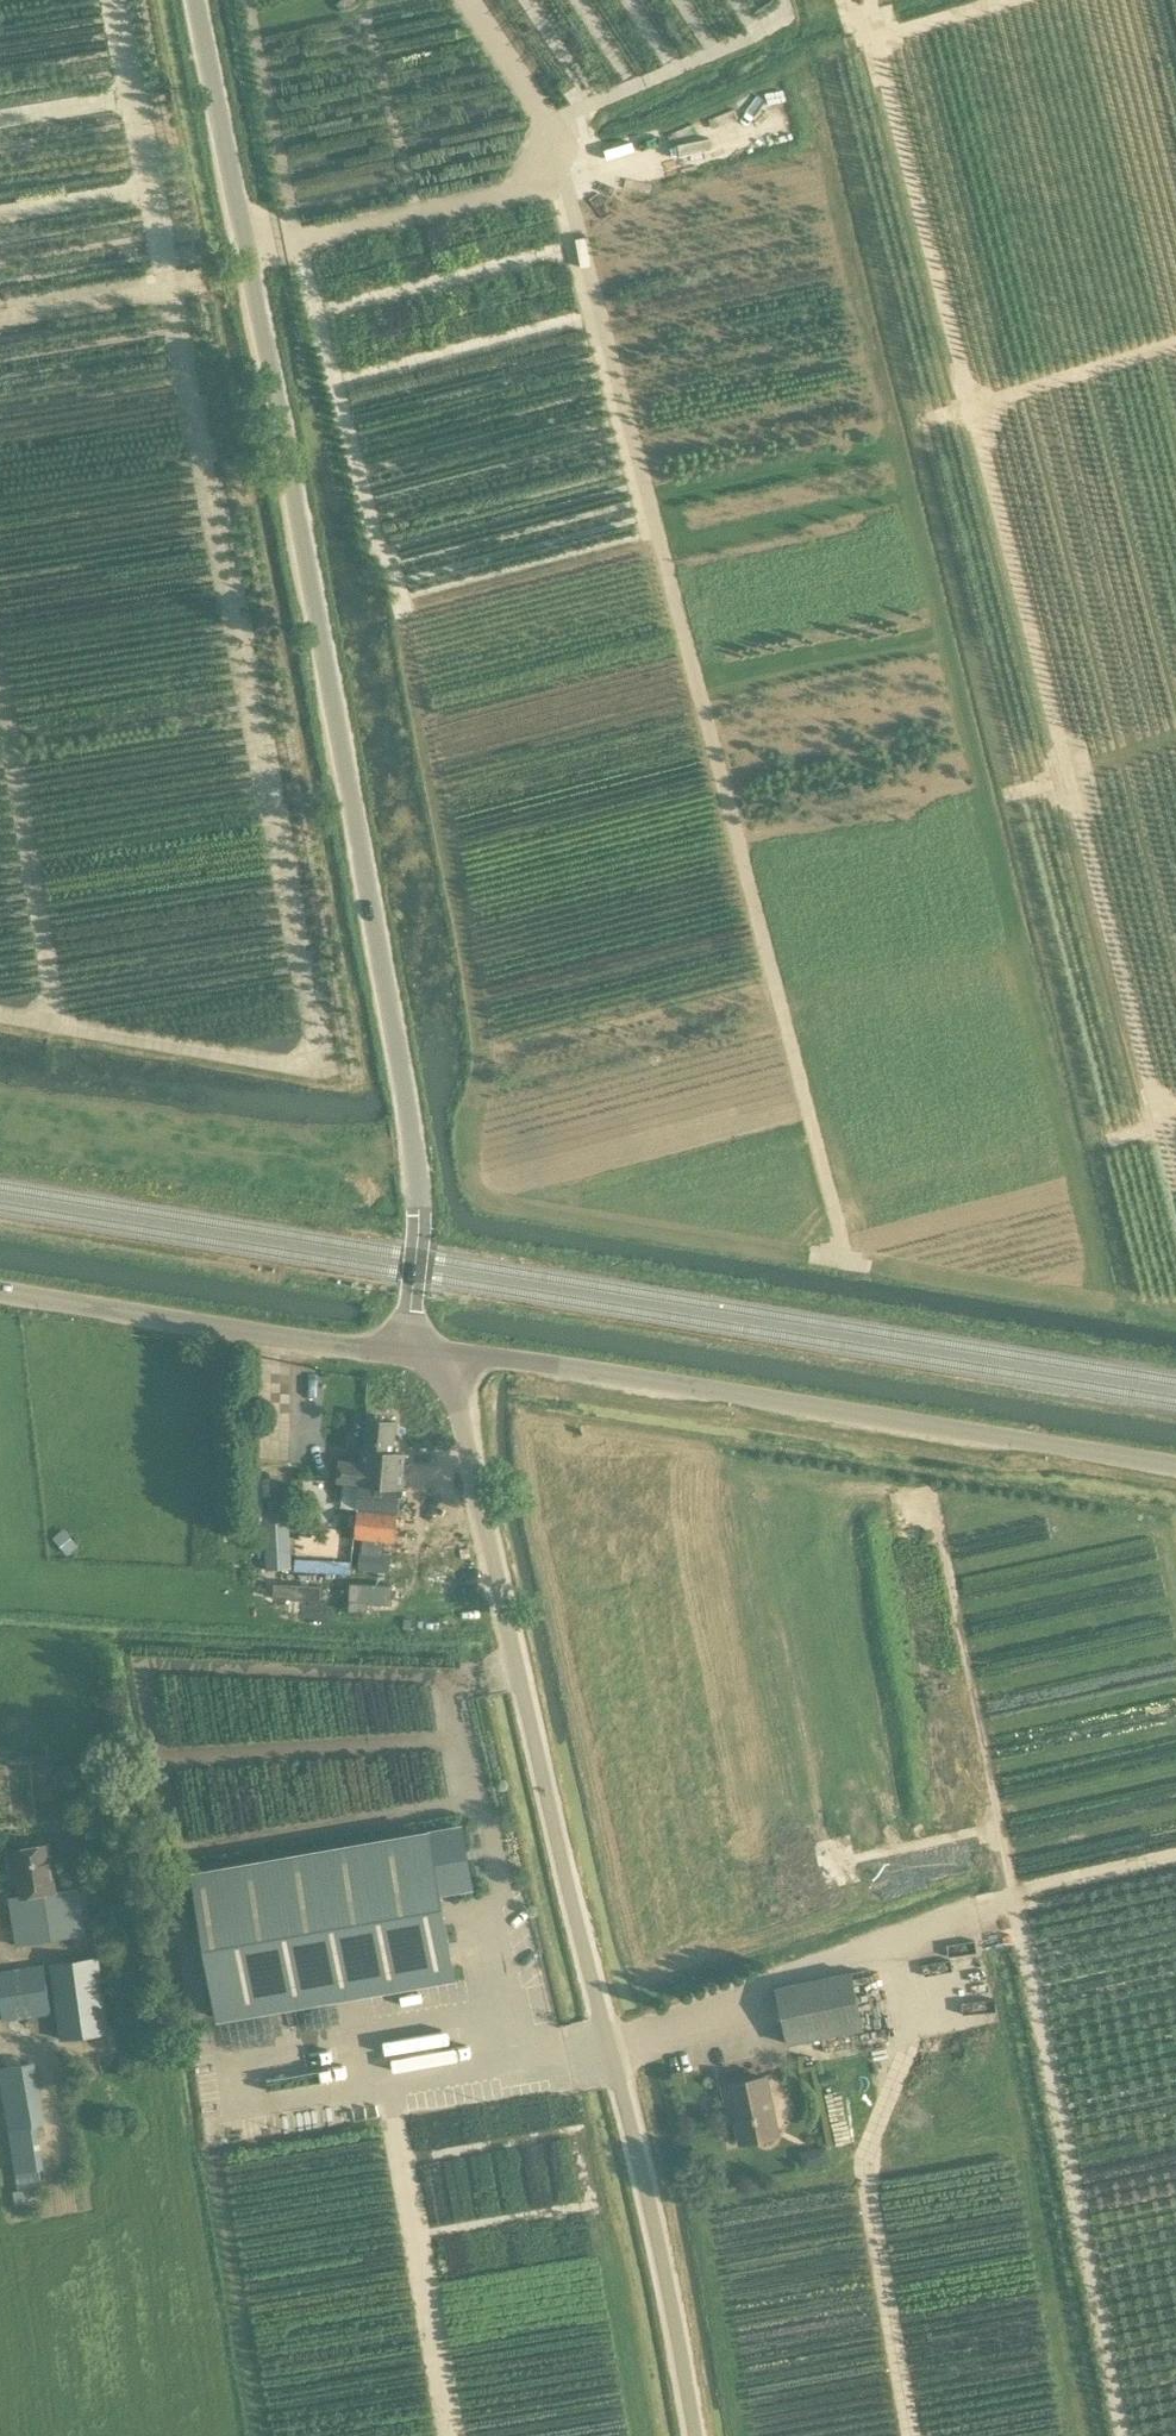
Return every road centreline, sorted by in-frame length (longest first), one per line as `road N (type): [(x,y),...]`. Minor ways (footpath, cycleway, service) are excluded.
road 1 (unclassified): [(418,1351),(410,1303),(417,1168),(394,1007),(192,0)]
road 2 (unclassified): [(695,2435),(449,1388),(418,1351)]
road 3 (unclassified): [(1175,1464),(418,1351)]
road 4 (unclassified): [(418,1351),(0,1291)]

